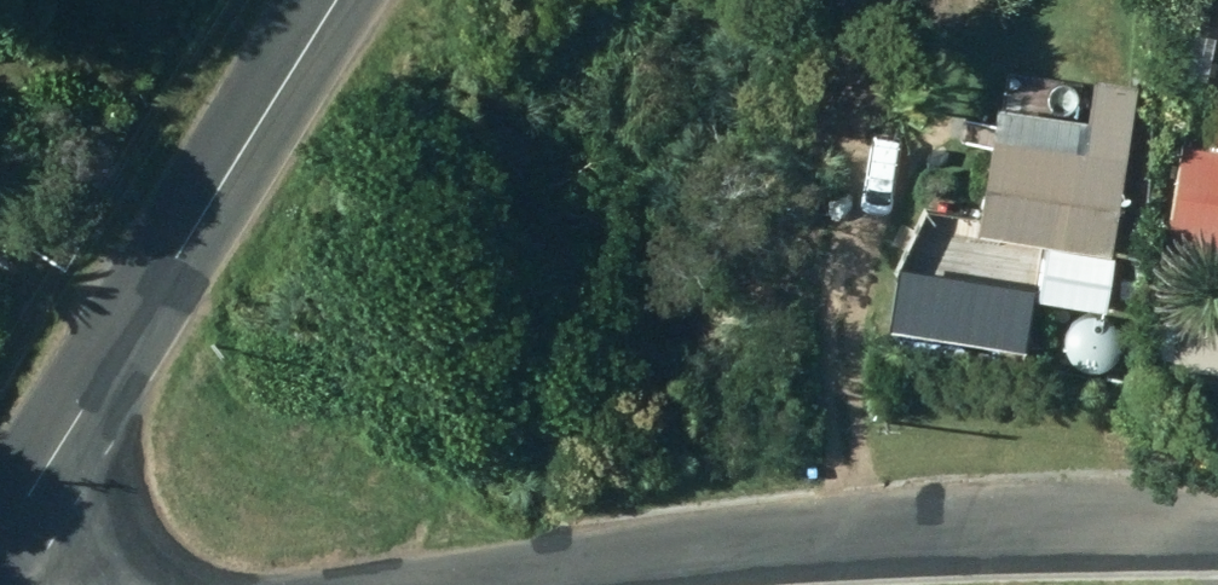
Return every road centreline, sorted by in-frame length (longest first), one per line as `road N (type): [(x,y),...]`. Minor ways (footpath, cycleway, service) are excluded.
road 1 (residential): [(472,584),(980,517),(1217,521)]
road 2 (residential): [(0,532),(330,0)]

